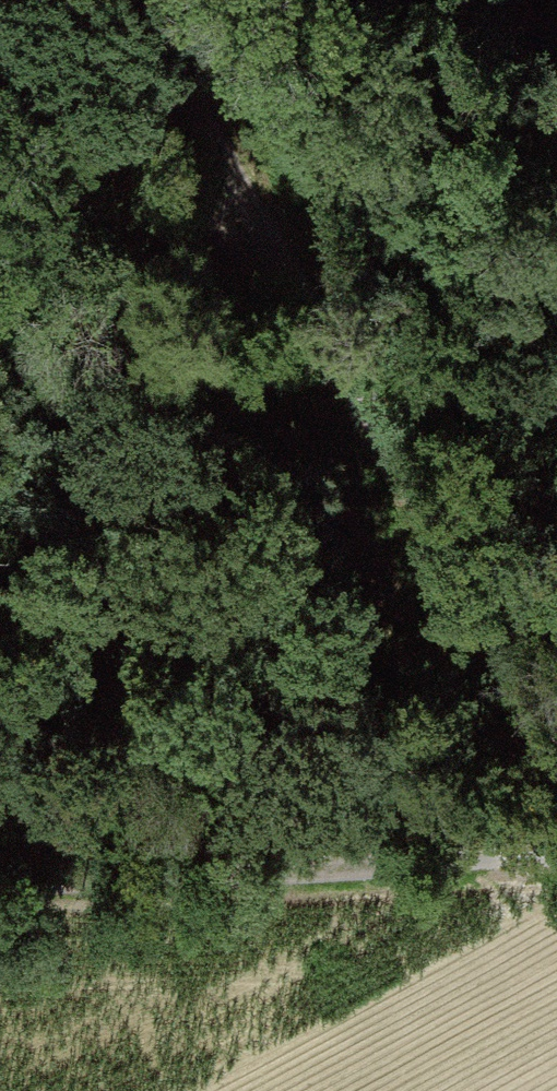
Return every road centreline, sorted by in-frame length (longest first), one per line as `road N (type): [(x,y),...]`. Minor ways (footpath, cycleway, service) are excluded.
road 1 (track): [(118,0),(268,268),(556,743)]
road 2 (track): [(0,880),(351,869),(556,844)]
road 3 (track): [(268,268),(0,174)]

